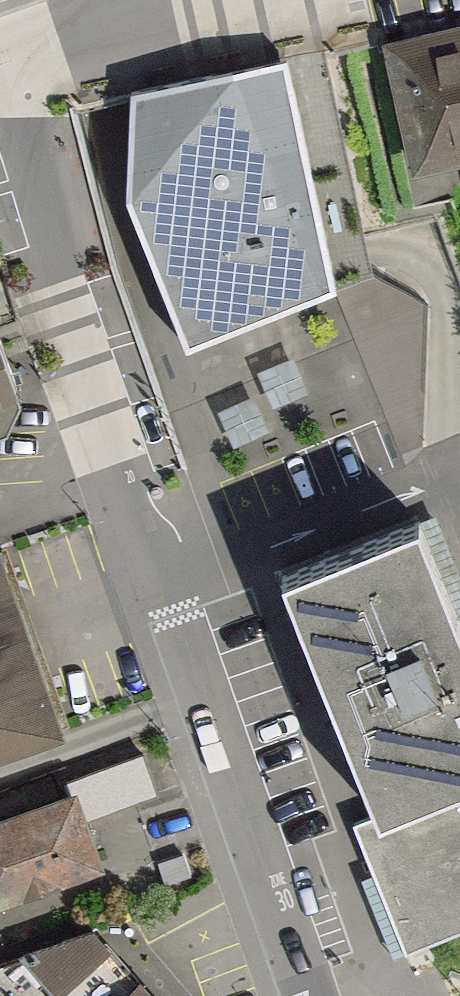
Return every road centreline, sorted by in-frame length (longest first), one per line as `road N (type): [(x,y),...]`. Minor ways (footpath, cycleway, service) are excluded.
road 1 (residential): [(144,521),(312,995)]
road 2 (residential): [(0,77),(144,521)]
road 3 (residential): [(174,0),(0,54)]

